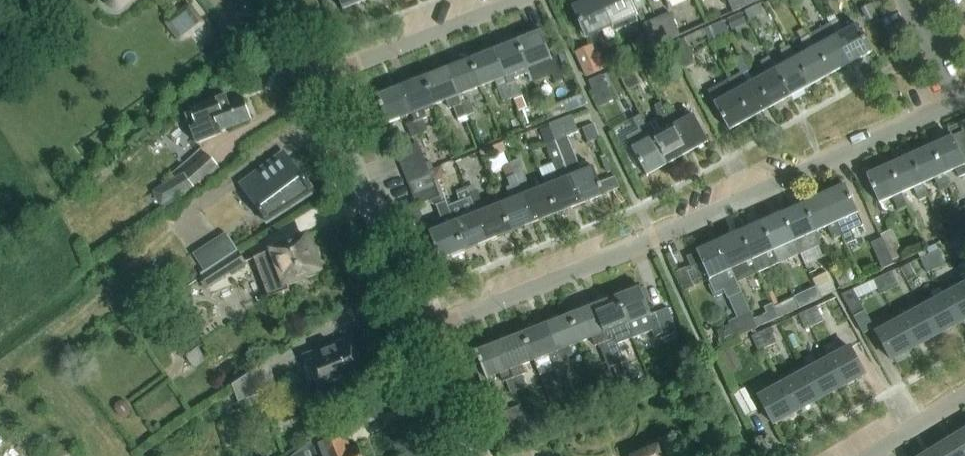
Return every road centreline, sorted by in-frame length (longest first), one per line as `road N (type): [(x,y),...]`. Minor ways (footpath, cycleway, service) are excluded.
road 1 (residential): [(413,329),(676,230),(964,98)]
road 2 (residential): [(313,81),(413,329)]
road 3 (residential): [(313,81),(504,0)]
road 4 (residential): [(413,329),(461,455)]

